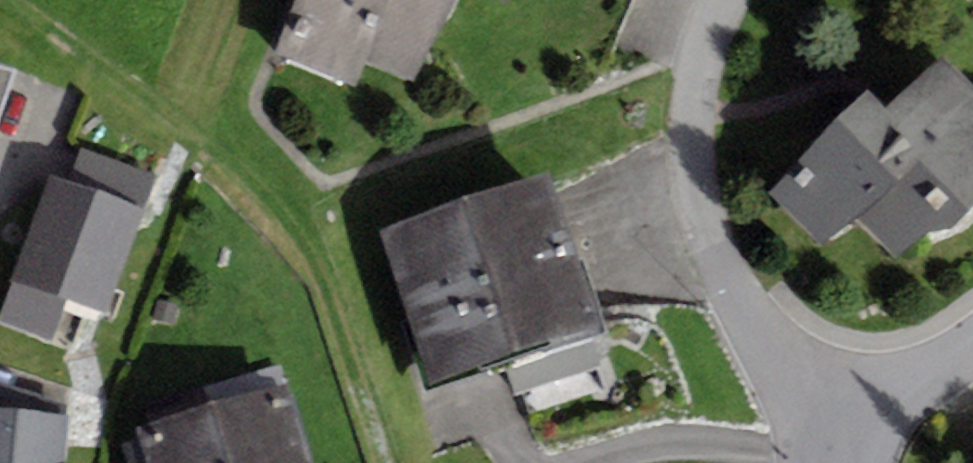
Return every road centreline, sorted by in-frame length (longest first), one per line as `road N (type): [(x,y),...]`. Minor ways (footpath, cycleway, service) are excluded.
road 1 (residential): [(839,424),(739,295),(696,165),(700,74),(728,0)]
road 2 (track): [(391,462),(329,277),(165,93)]
road 3 (residential): [(972,335),(839,424)]

